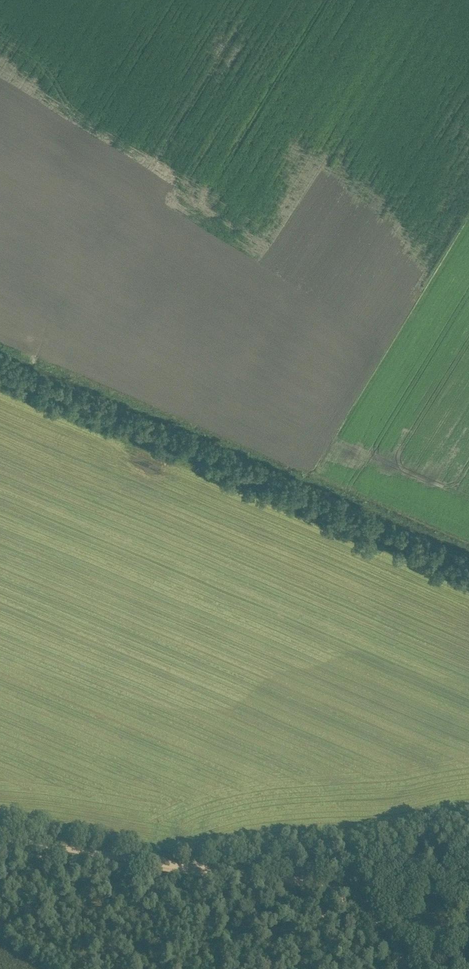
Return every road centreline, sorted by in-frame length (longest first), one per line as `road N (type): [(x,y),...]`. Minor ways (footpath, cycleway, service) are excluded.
road 1 (track): [(468,550),(0,353)]
road 2 (track): [(402,968),(354,899),(334,889),(0,837)]

